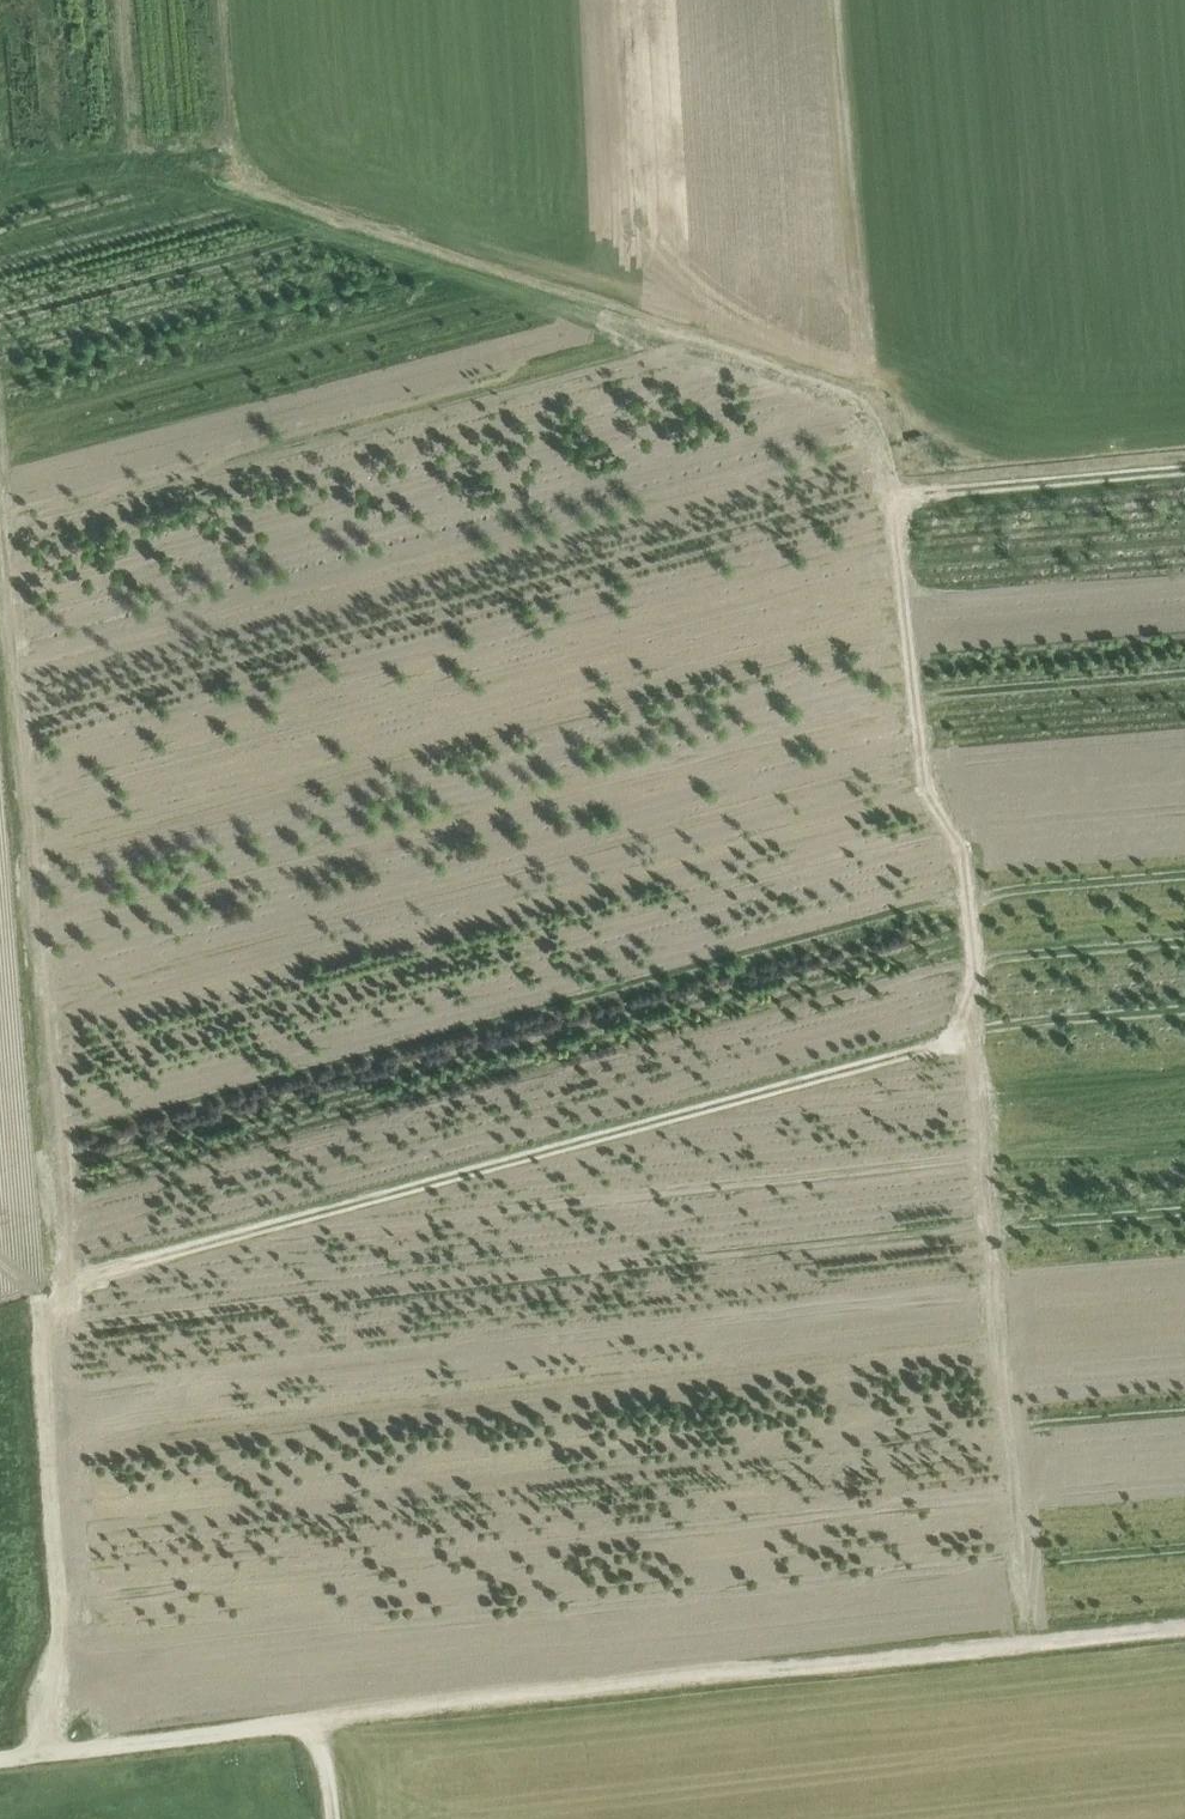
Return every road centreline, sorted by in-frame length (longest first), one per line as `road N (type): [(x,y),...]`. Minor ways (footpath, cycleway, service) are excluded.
road 1 (track): [(0,1752),(1184,1631)]

